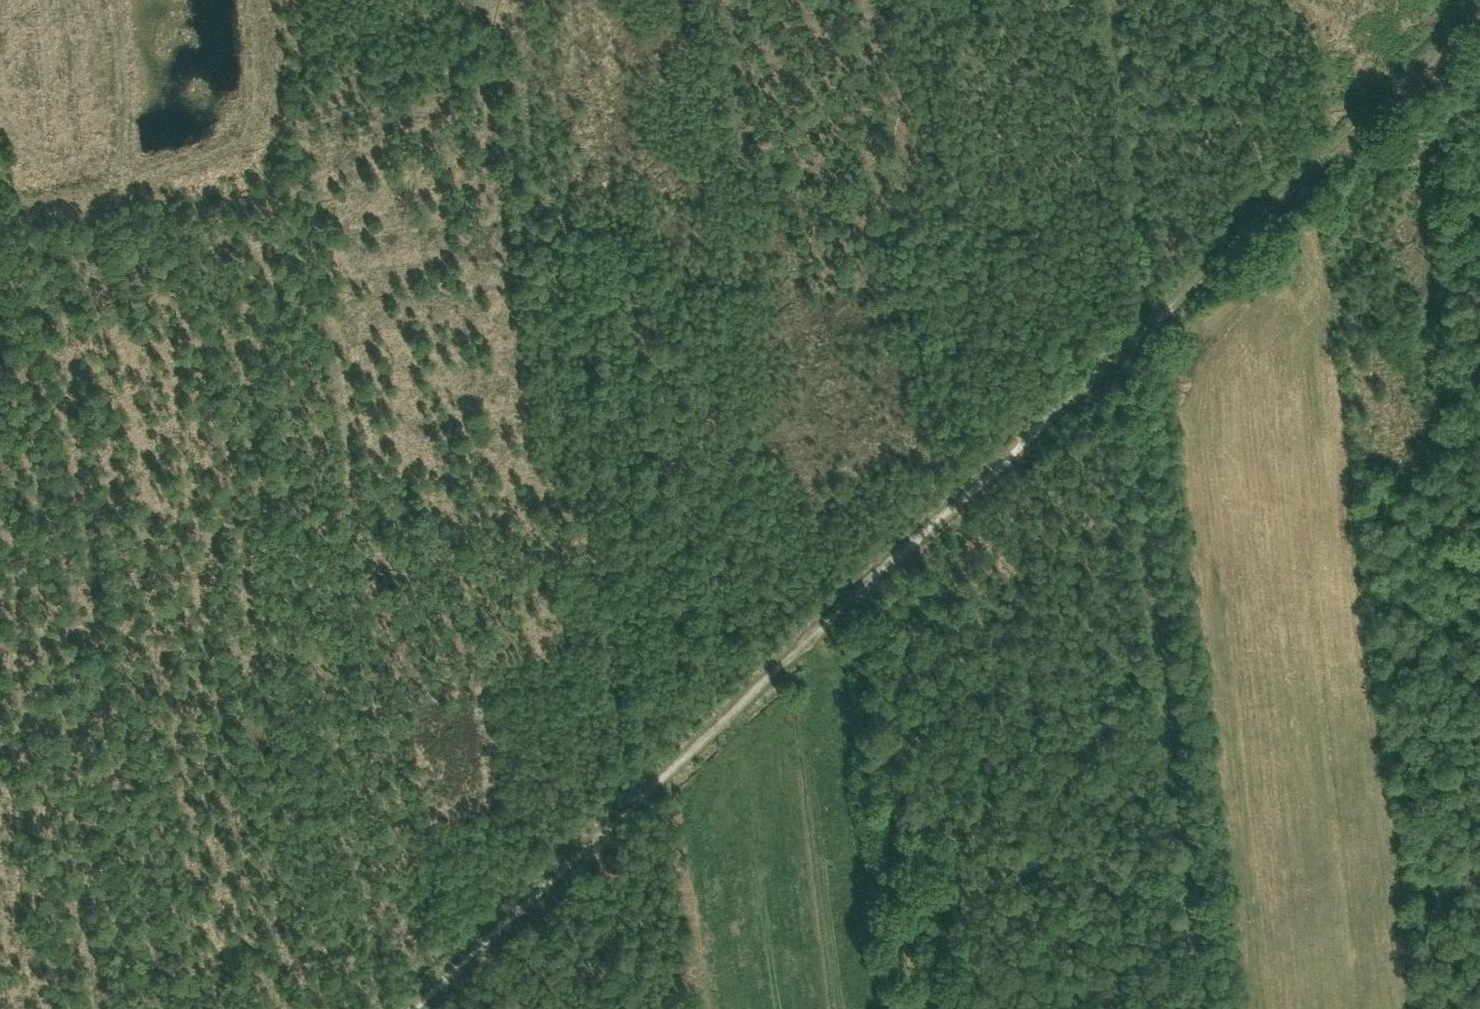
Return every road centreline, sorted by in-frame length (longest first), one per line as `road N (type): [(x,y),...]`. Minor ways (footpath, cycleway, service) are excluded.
road 1 (track): [(1479,9),(395,1008)]
road 2 (track): [(1196,1008),(1118,350)]

